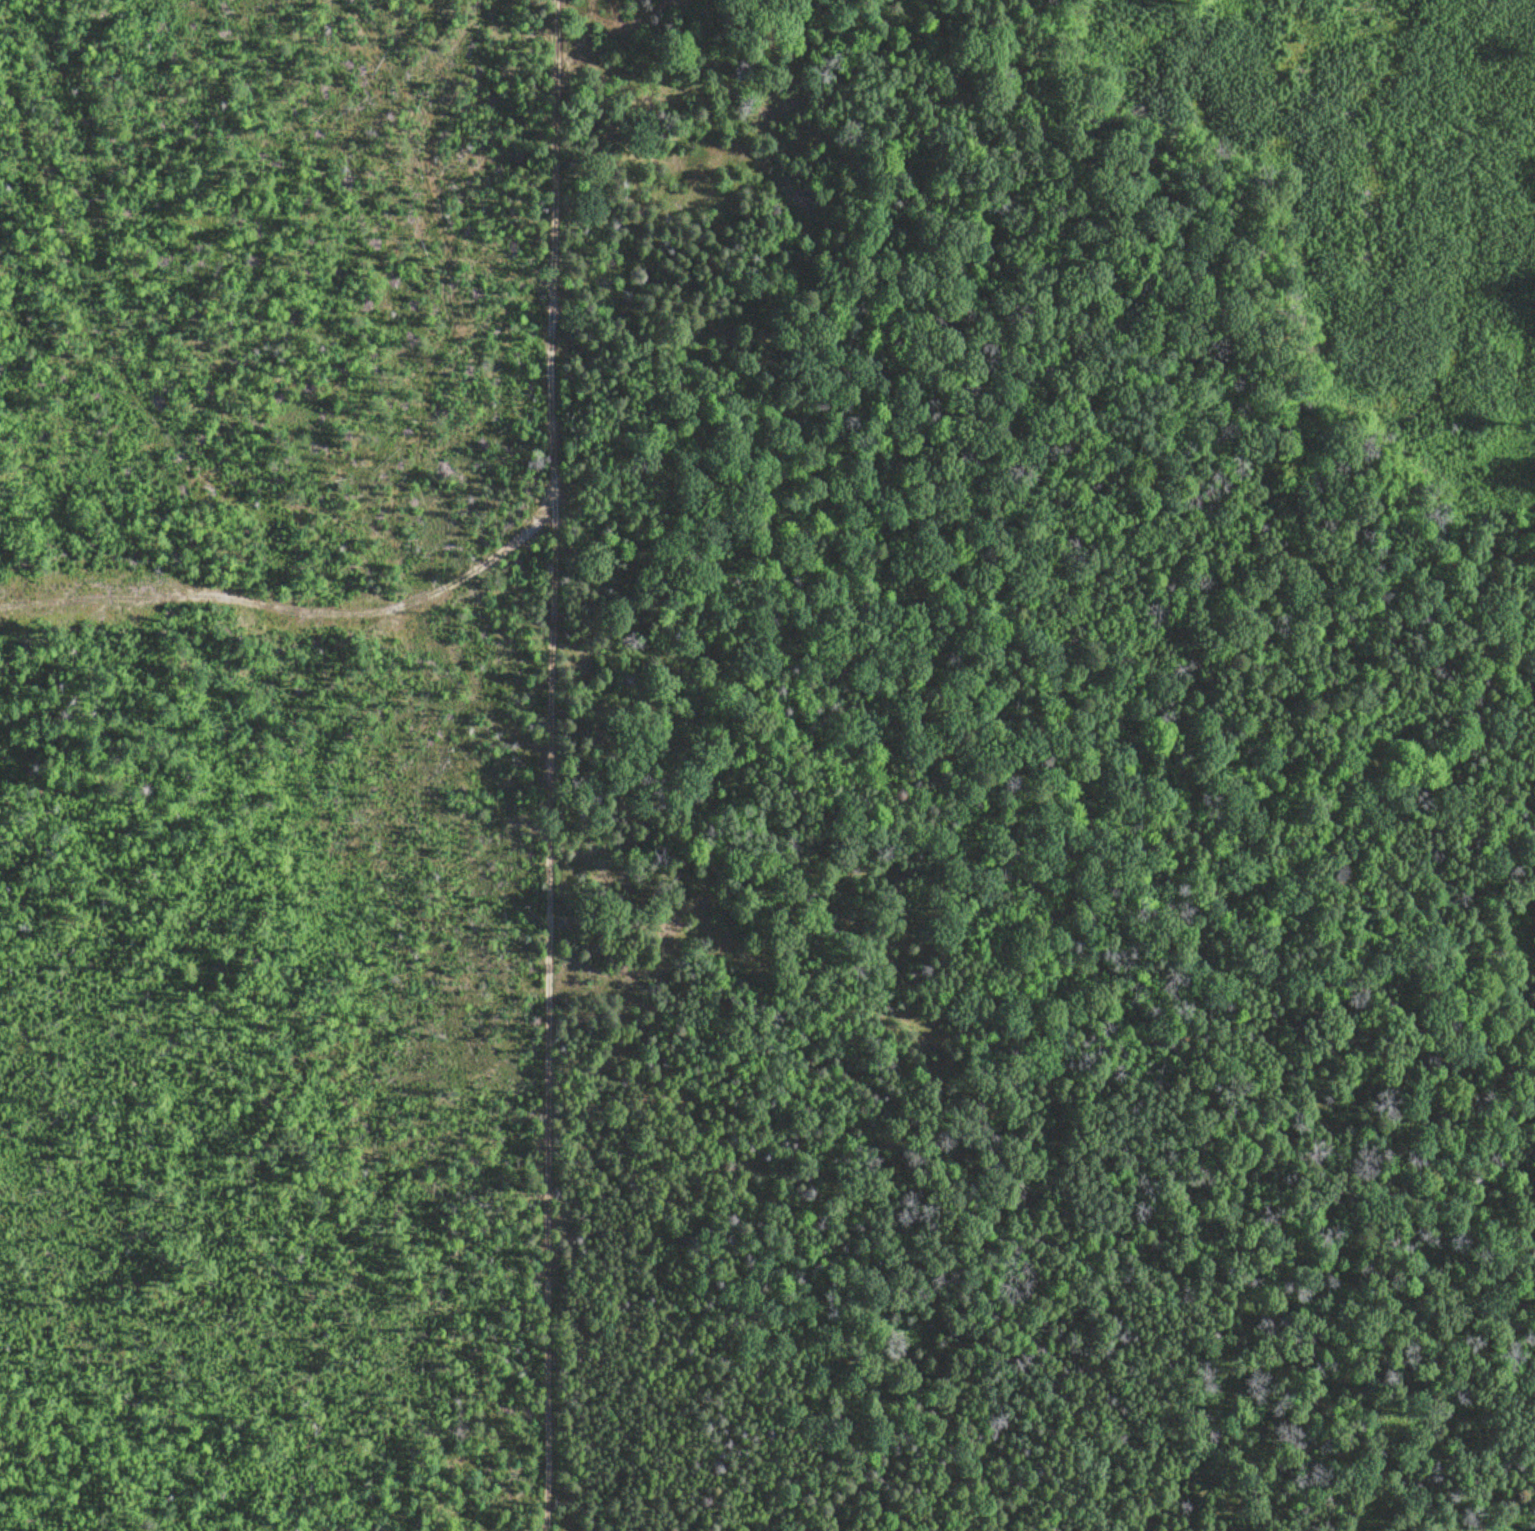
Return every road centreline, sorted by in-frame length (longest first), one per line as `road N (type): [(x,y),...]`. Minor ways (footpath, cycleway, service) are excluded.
road 1 (track): [(551,903),(558,0)]
road 2 (track): [(548,1530),(551,903)]

